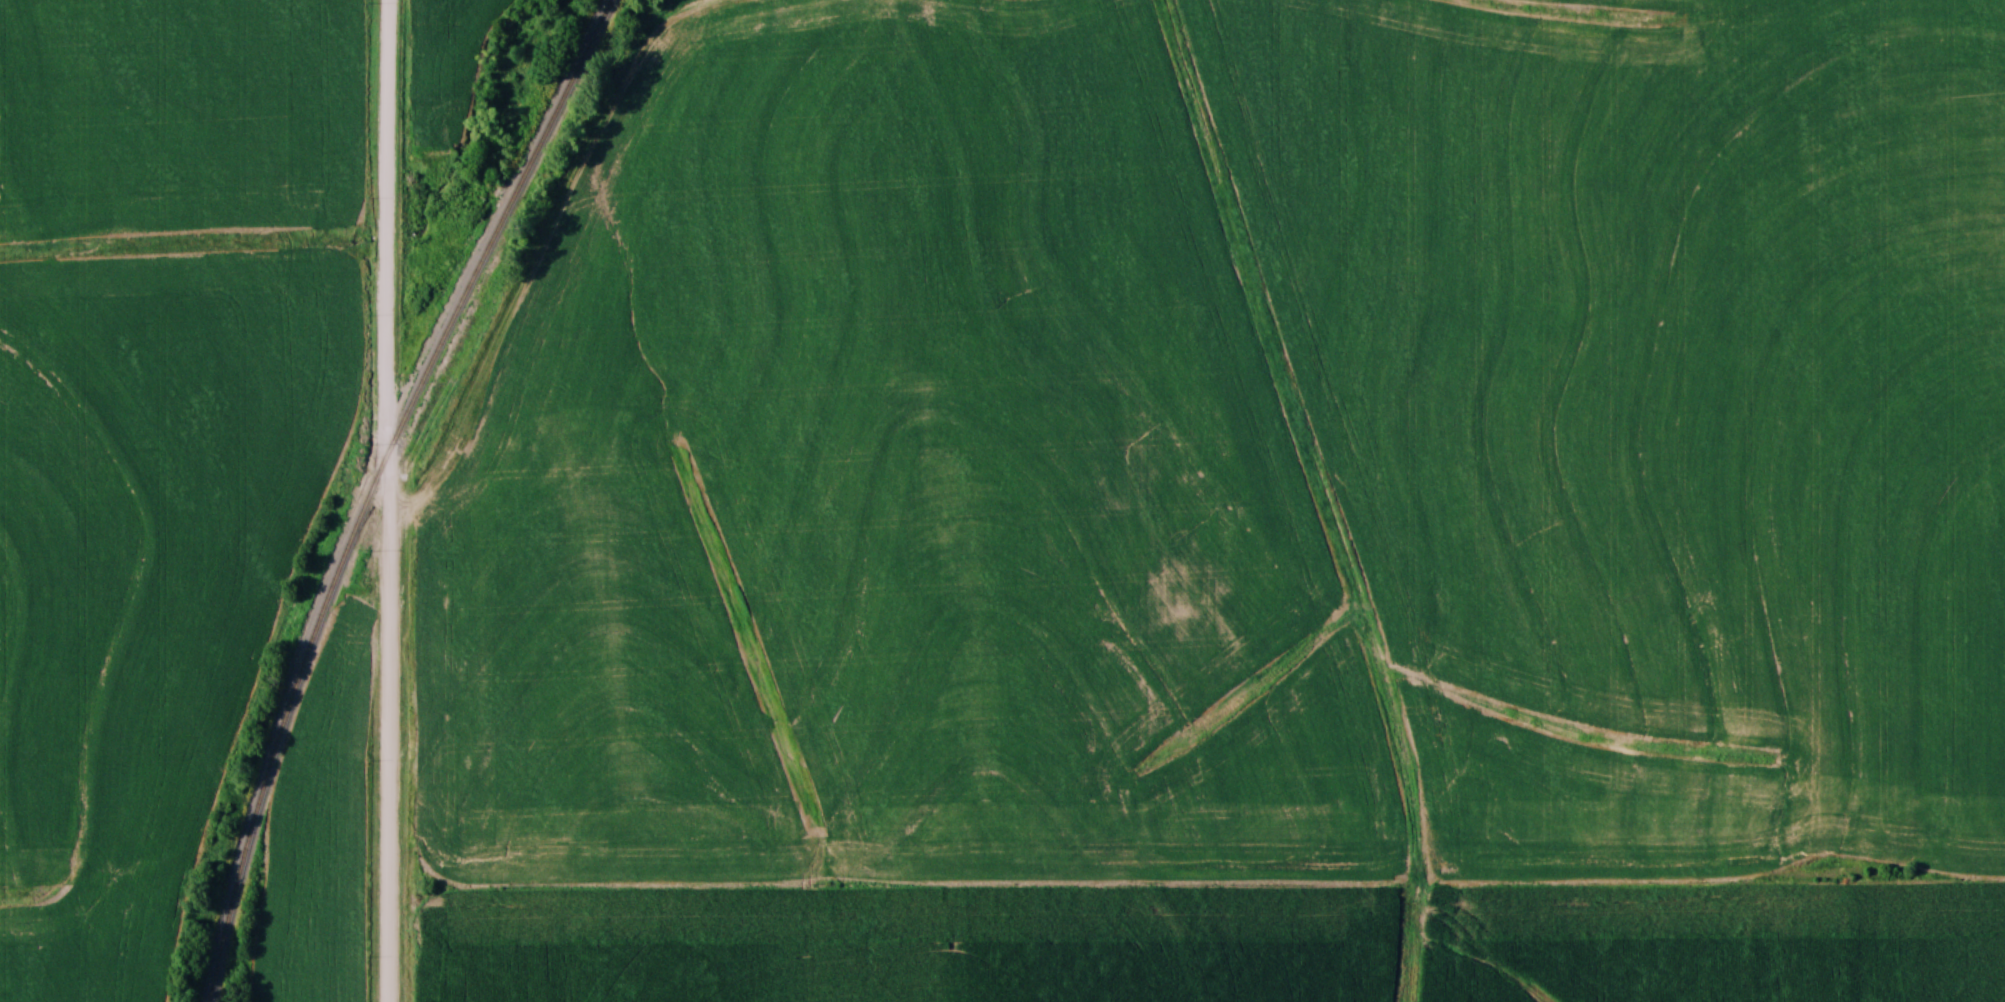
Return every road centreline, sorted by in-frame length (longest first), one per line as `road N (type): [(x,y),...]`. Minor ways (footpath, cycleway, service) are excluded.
road 1 (residential): [(386,1001),(382,309),(390,0)]

